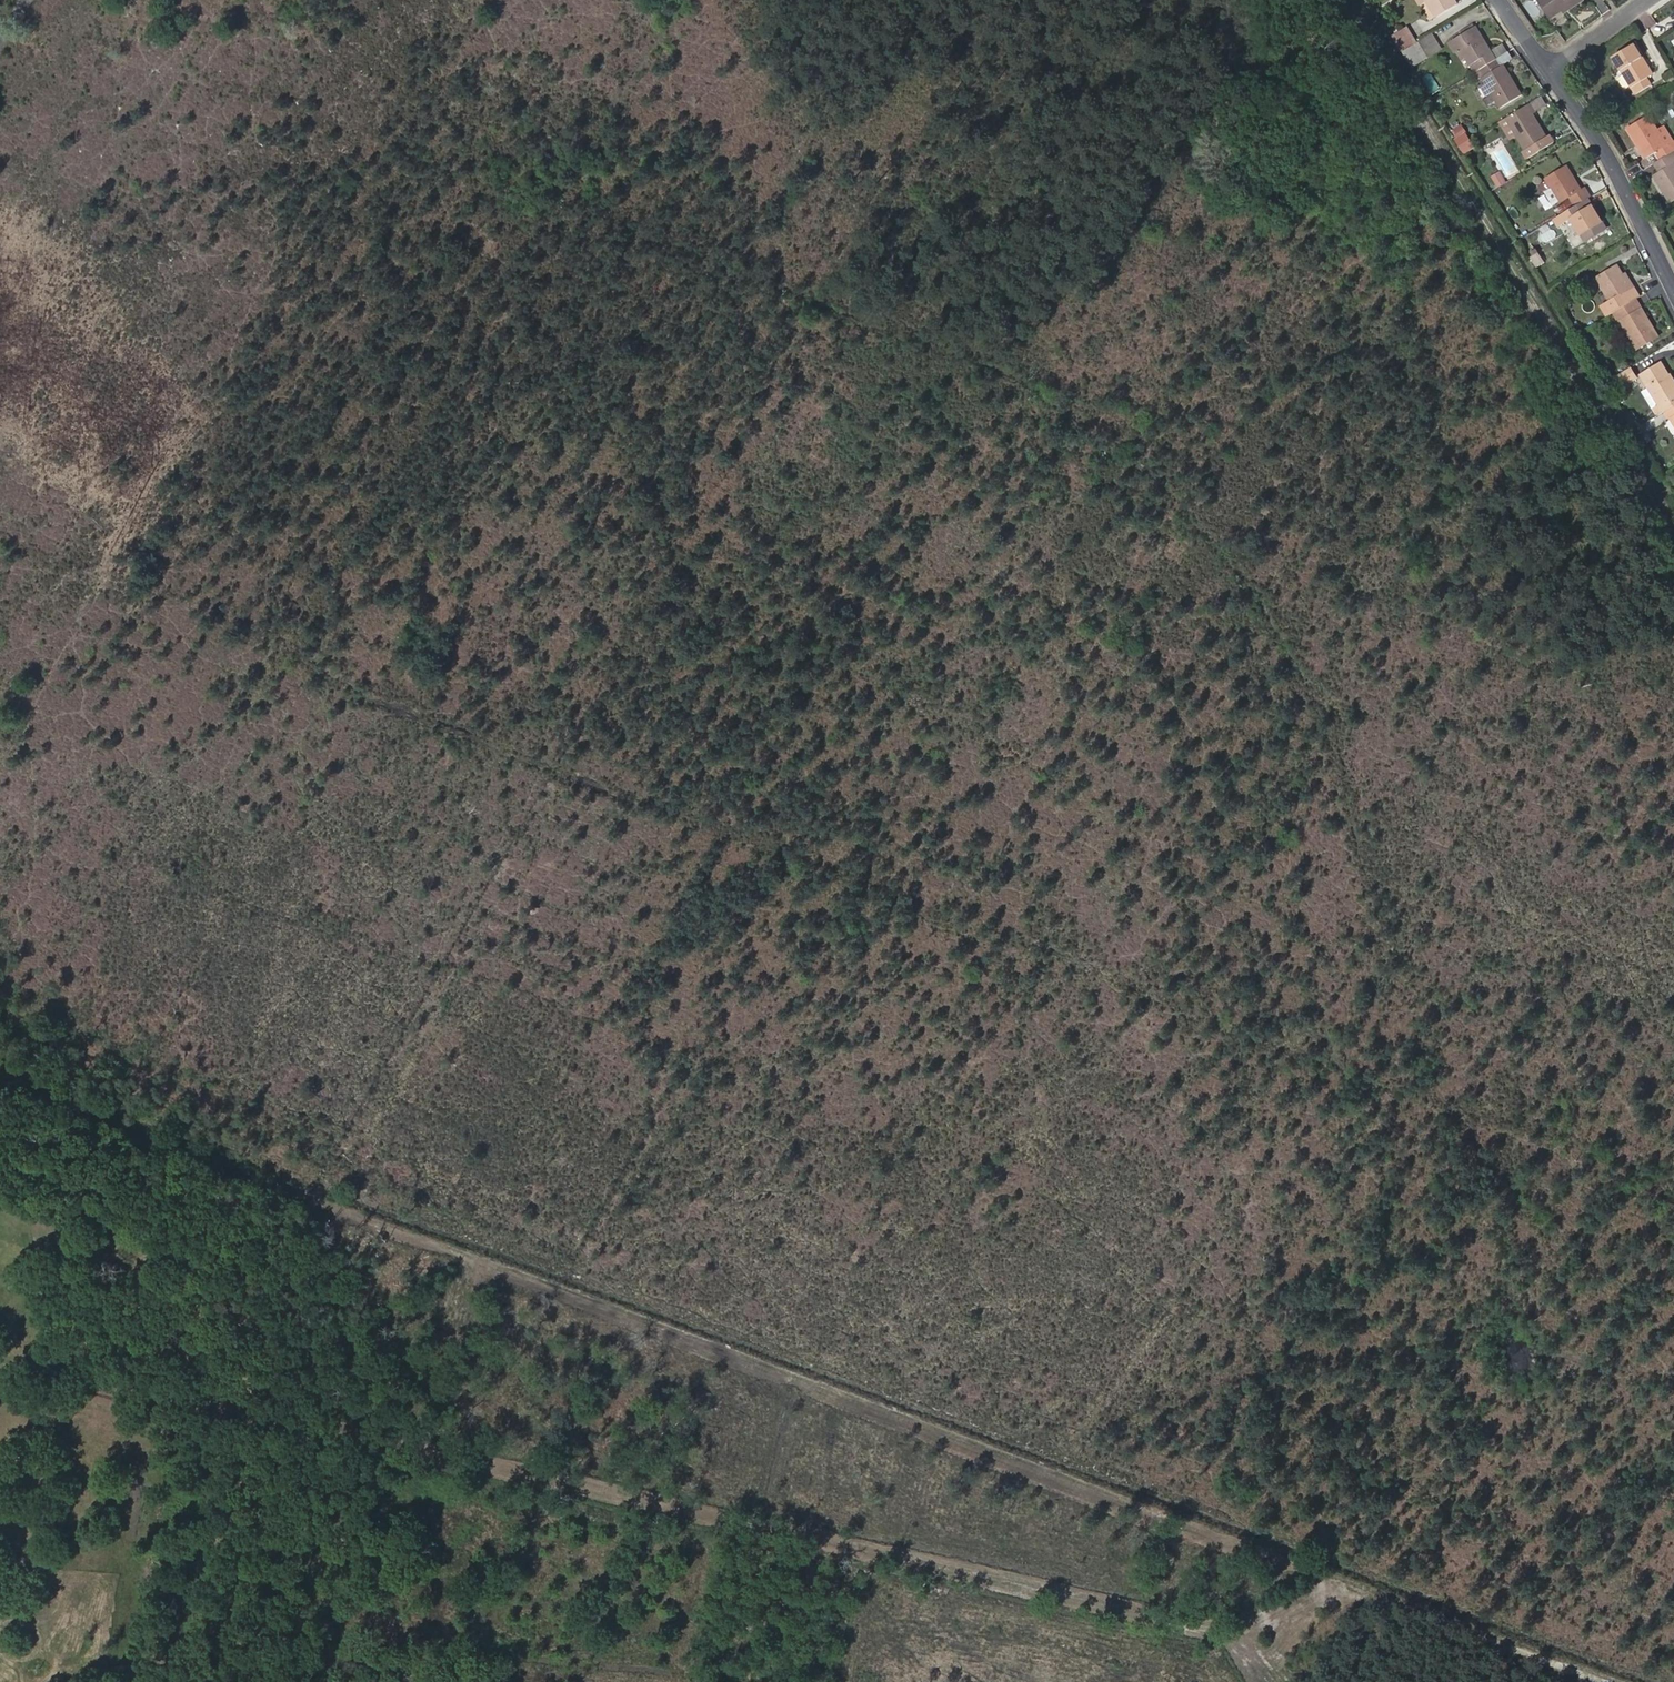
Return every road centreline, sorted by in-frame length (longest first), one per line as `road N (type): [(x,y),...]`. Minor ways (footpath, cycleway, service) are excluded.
road 1 (track): [(1348,0),(1673,528)]
road 2 (residential): [(1553,75),(1611,161),(1673,287)]
road 3 (residential): [(1654,0),(1553,75)]

